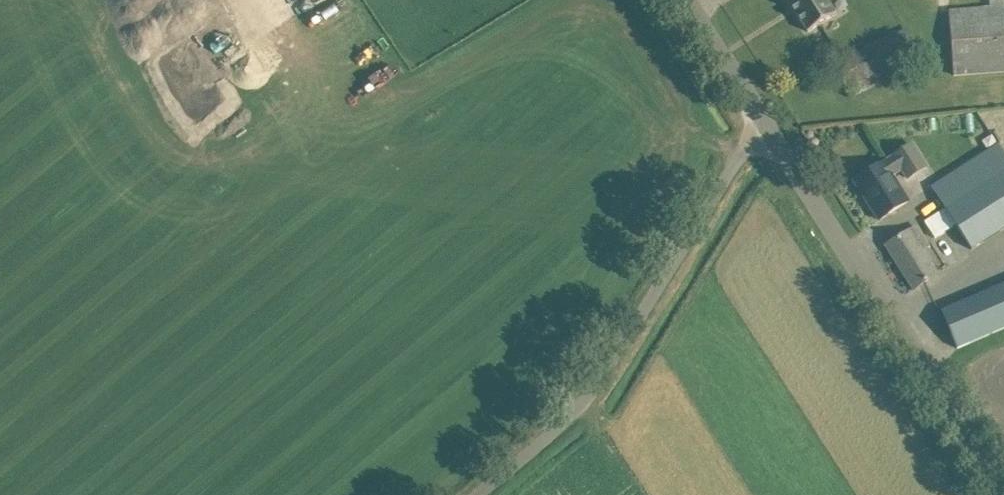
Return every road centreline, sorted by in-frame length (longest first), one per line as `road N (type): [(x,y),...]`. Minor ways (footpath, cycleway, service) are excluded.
road 1 (unclassified): [(478,494),(556,429),(608,371),(764,125)]
road 2 (unclassified): [(1002,494),(764,125)]
road 3 (unclassified): [(764,125),(694,0)]

